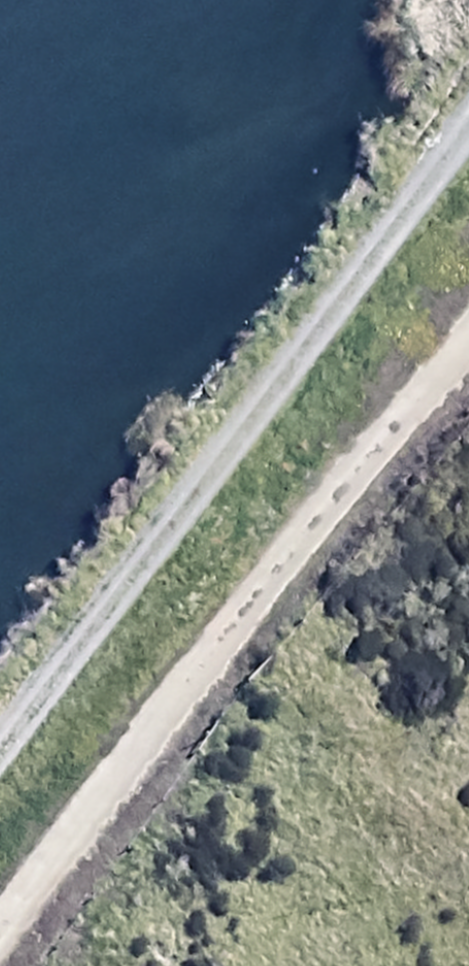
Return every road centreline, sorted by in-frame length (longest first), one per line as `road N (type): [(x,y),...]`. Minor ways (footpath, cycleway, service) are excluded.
road 1 (track): [(468,113),(0,745)]
road 2 (track): [(468,347),(201,663),(0,927)]

